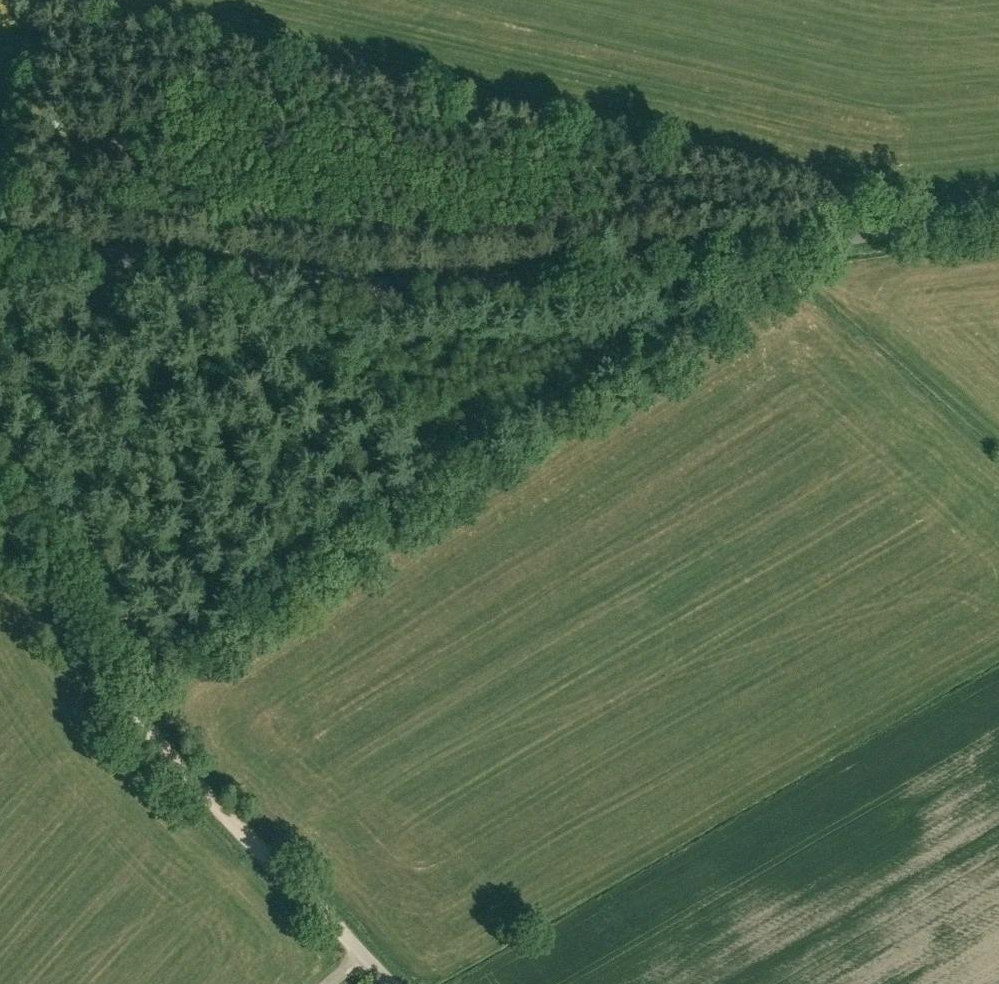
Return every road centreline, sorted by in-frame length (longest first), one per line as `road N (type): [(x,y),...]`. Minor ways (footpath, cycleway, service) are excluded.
road 1 (unclassified): [(998,219),(444,283),(367,285),(0,243)]
road 2 (track): [(363,956),(108,688),(0,512)]

